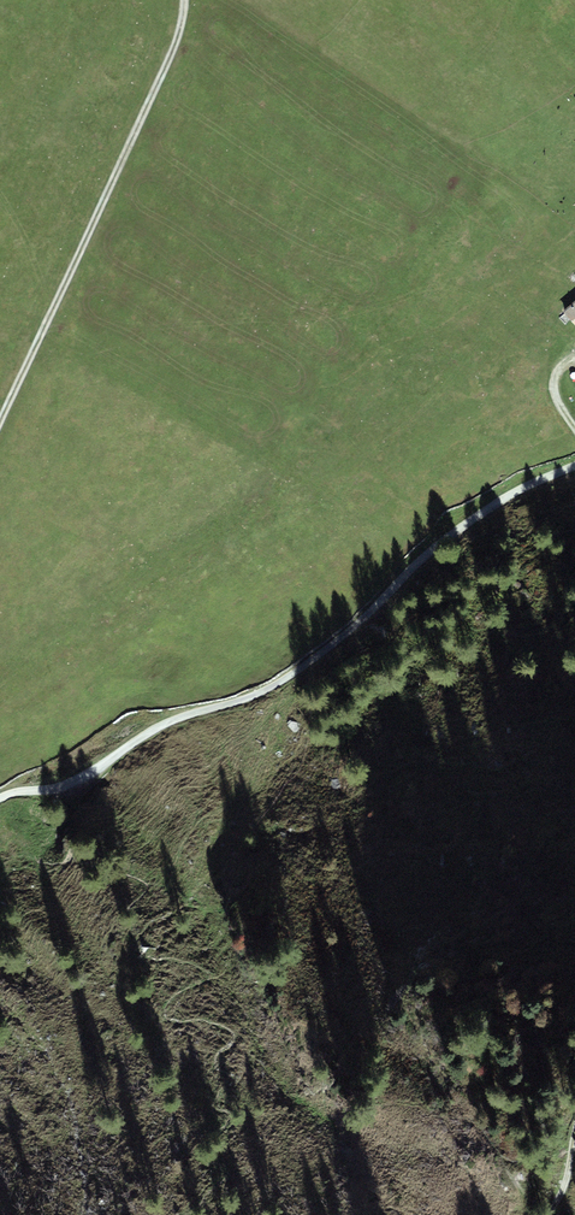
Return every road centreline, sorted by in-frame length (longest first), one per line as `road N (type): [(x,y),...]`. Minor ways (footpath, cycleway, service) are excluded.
road 1 (unclassified): [(574,464),(486,509),(270,688),(167,723),(71,784),(0,799)]
road 2 (track): [(184,0),(167,69),(0,425)]

